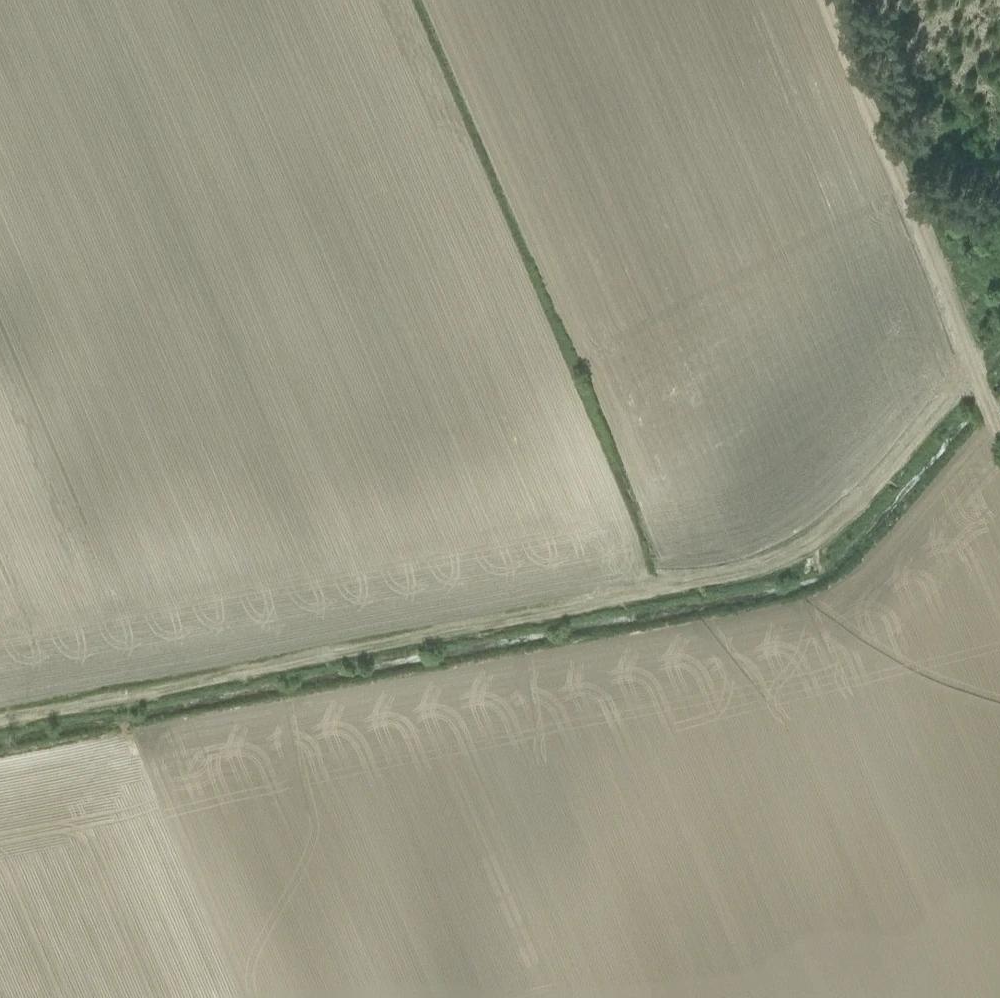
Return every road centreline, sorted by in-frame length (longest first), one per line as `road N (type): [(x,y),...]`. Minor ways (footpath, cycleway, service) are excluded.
road 1 (track): [(999,438),(858,0)]

